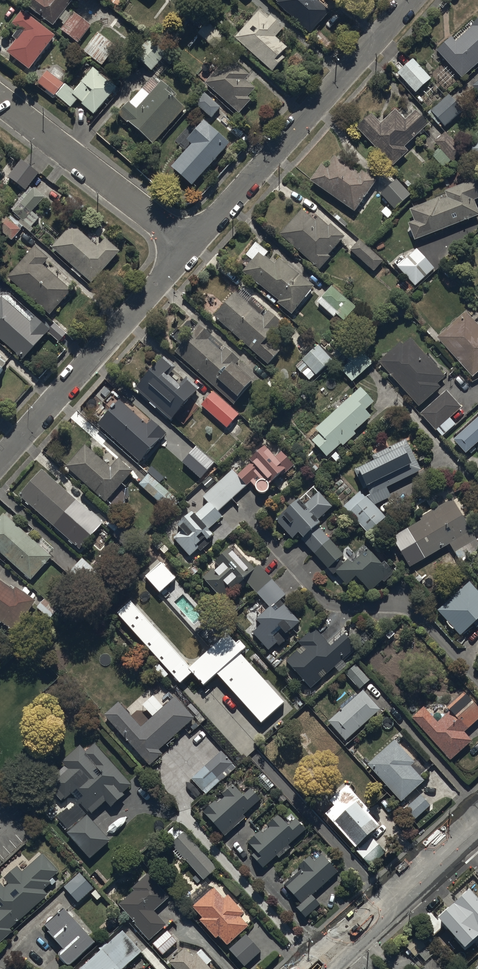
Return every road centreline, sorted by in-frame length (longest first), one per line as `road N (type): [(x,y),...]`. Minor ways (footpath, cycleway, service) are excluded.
road 1 (residential): [(190,247),(409,0)]
road 2 (residential): [(477,679),(417,615),(324,602),(251,519)]
road 3 (residential): [(0,461),(190,247)]
road 4 (residential): [(0,99),(190,247)]
road 5 (residential): [(477,820),(314,968)]

